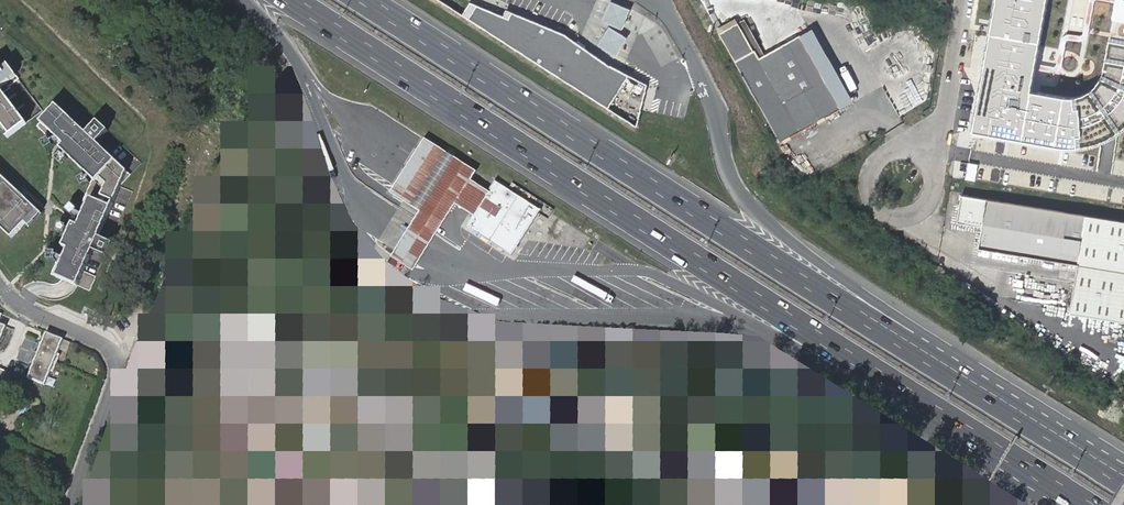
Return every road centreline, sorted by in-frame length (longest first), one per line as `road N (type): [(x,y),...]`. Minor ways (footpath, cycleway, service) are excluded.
road 1 (motorway): [(1029,421),(366,0)]
road 2 (motorway): [(292,0),(933,408)]
road 3 (motorway): [(1029,421),(742,199)]
road 4 (track): [(115,366),(207,144),(240,98)]
road 5 (residential): [(28,308),(98,343),(115,366),(76,504)]
road 6 (motorway): [(933,408),(1088,504)]
road 7 (motorway): [(777,342),(880,401),(933,408)]
road 8 (residential): [(964,0),(947,103),(921,156)]
road 9 (residential): [(921,156),(935,184),(928,204),(910,216),(878,209),(867,178)]

